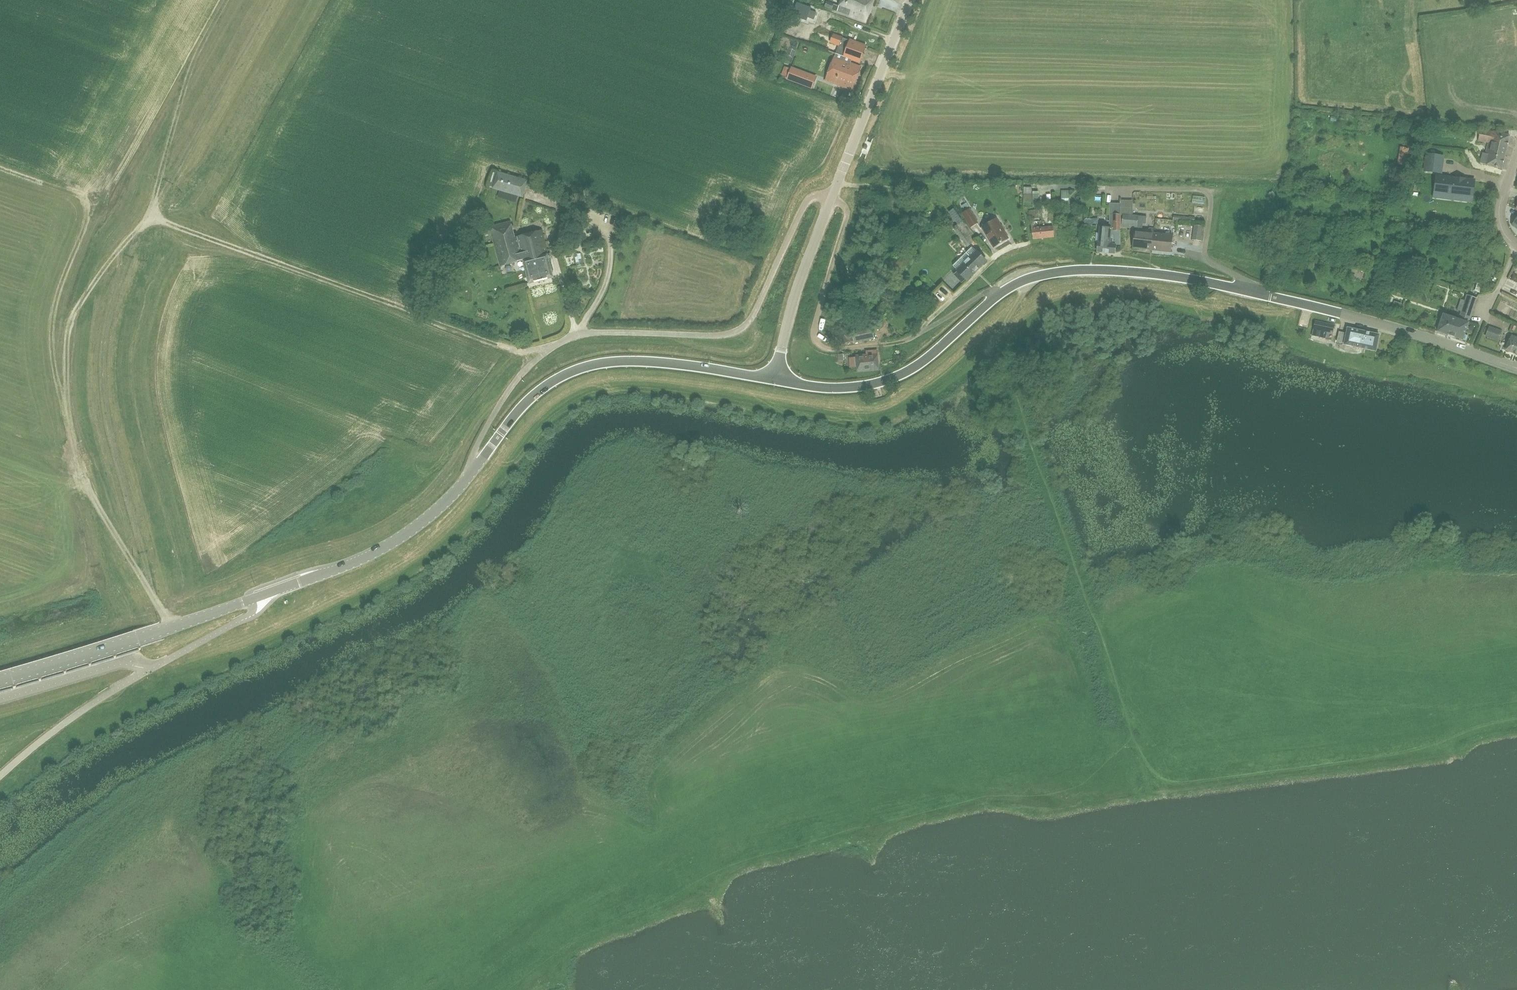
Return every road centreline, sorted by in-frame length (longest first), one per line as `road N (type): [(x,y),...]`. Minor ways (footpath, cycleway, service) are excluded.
road 1 (track): [(175,627),(91,495),(54,365),(55,306),(89,203),(0,167)]
road 2 (tertiary): [(1516,368),(1397,328),(1143,272),(1054,271),(997,296)]
road 3 (unclassified): [(470,474),(500,403),(550,348),(581,334),(738,330),(751,319),(802,203),(831,198)]
road 4 (track): [(1031,278),(1003,333),(1001,363),(1125,725)]
road 5 (track): [(64,409),(73,314),(148,216),(195,54),(226,0)]
road 6 (track): [(550,348),(516,350),(148,216)]
road 7 (tertiary): [(376,551),(0,681)]
road 8 (residential): [(997,296),(988,292),(889,345),(818,345),(813,331),(847,212),(831,198)]
road 9 (tertiary): [(470,474),(532,396),(582,367),(664,363),(776,380)]
road 10 (tertiary): [(997,296),(893,378),(835,388),(776,380)]
road 11 (unclassified): [(831,198),(910,0)]
road 12 (unclassified): [(776,380),(788,314),(831,198)]
road 13 (track): [(516,350),(432,455),(397,447)]
road 14 (track): [(581,334),(606,283),(611,247),(602,224),(574,215)]
road 15 (track): [(921,331),(1014,246)]
road 16 (tertiary): [(376,551),(442,505),(470,474)]

